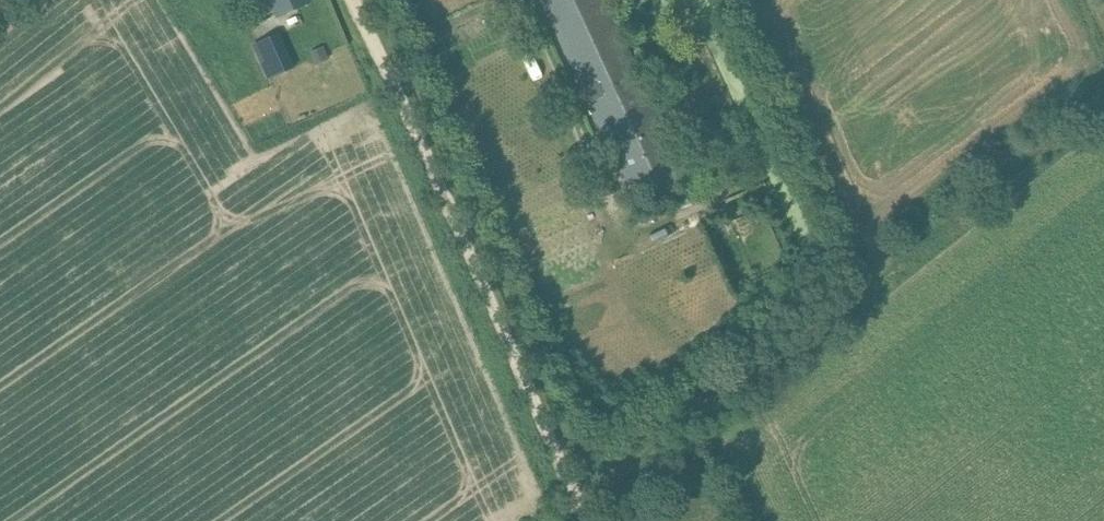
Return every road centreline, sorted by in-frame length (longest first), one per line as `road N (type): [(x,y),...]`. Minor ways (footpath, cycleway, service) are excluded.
road 1 (track): [(352,0),(591,520)]

